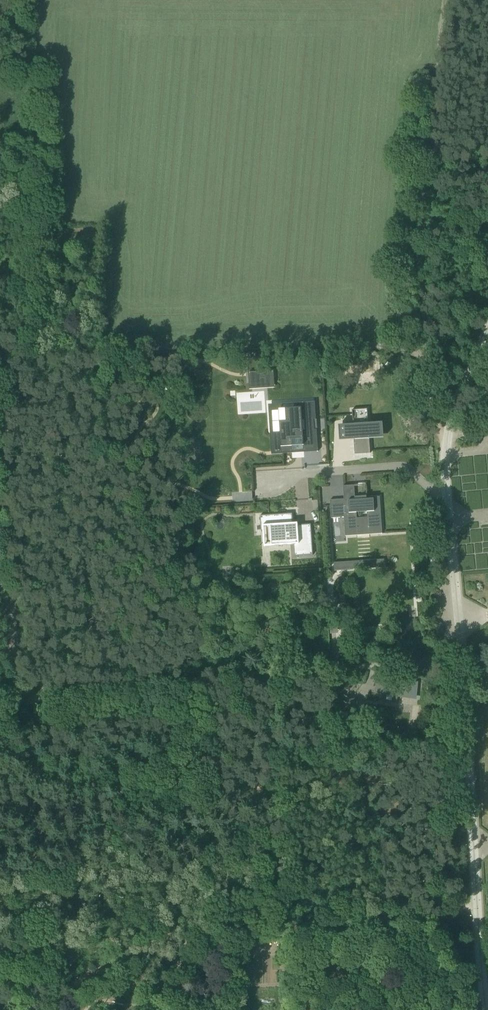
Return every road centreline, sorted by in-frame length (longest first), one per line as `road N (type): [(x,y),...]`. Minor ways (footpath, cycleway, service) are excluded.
road 1 (track): [(99,349),(426,351),(424,260),(449,0)]
road 2 (track): [(276,673),(126,688),(99,349)]
road 3 (residential): [(473,841),(458,619)]
road 4 (track): [(276,673),(461,653)]
road 5 (residential): [(487,1009),(473,841)]
road 6 (residential): [(458,619),(443,465)]

